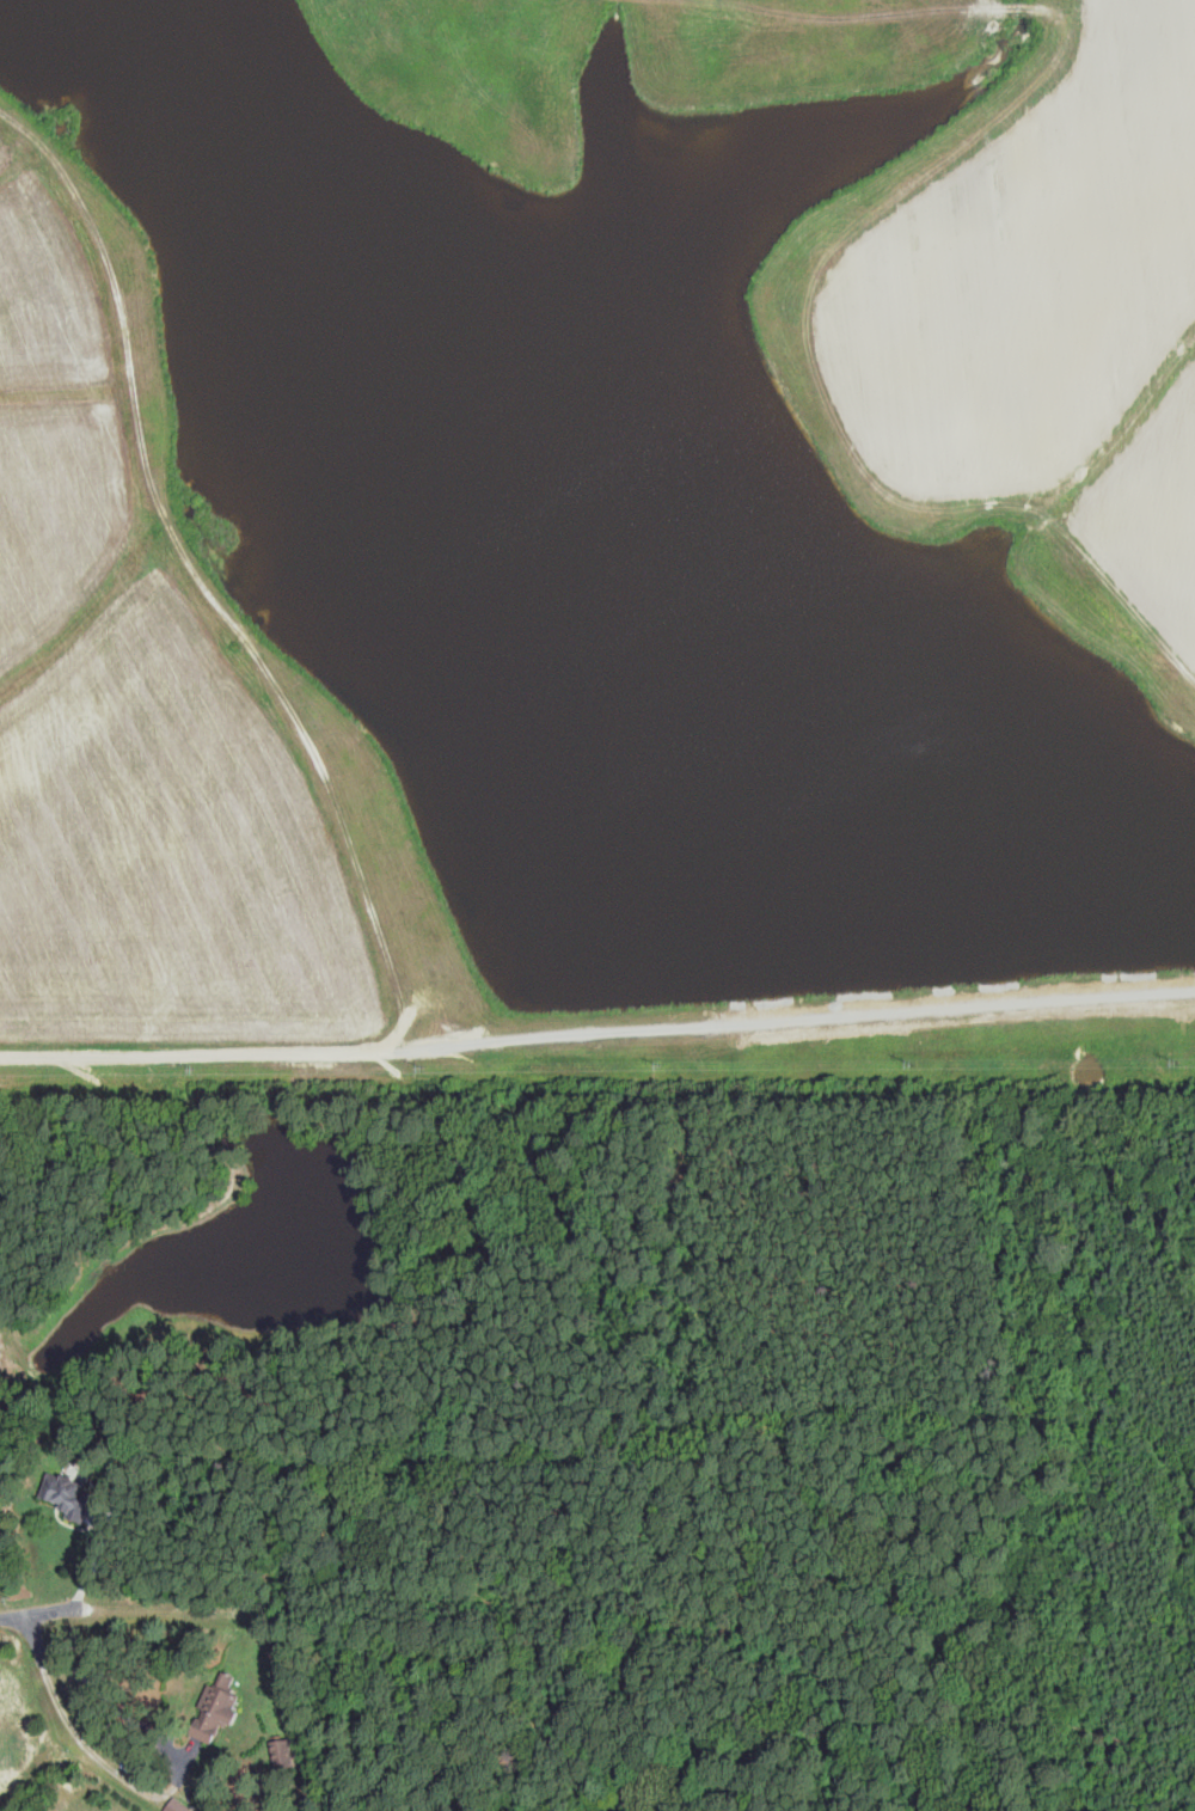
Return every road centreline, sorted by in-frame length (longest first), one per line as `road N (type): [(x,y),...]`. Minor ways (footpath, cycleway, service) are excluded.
road 1 (residential): [(922,1810),(863,1724),(820,1682),(758,1645),(682,1616),(551,1607),(35,1617)]
road 2 (residential): [(165,1804),(112,1772),(72,1732),(48,1682),(35,1617)]

